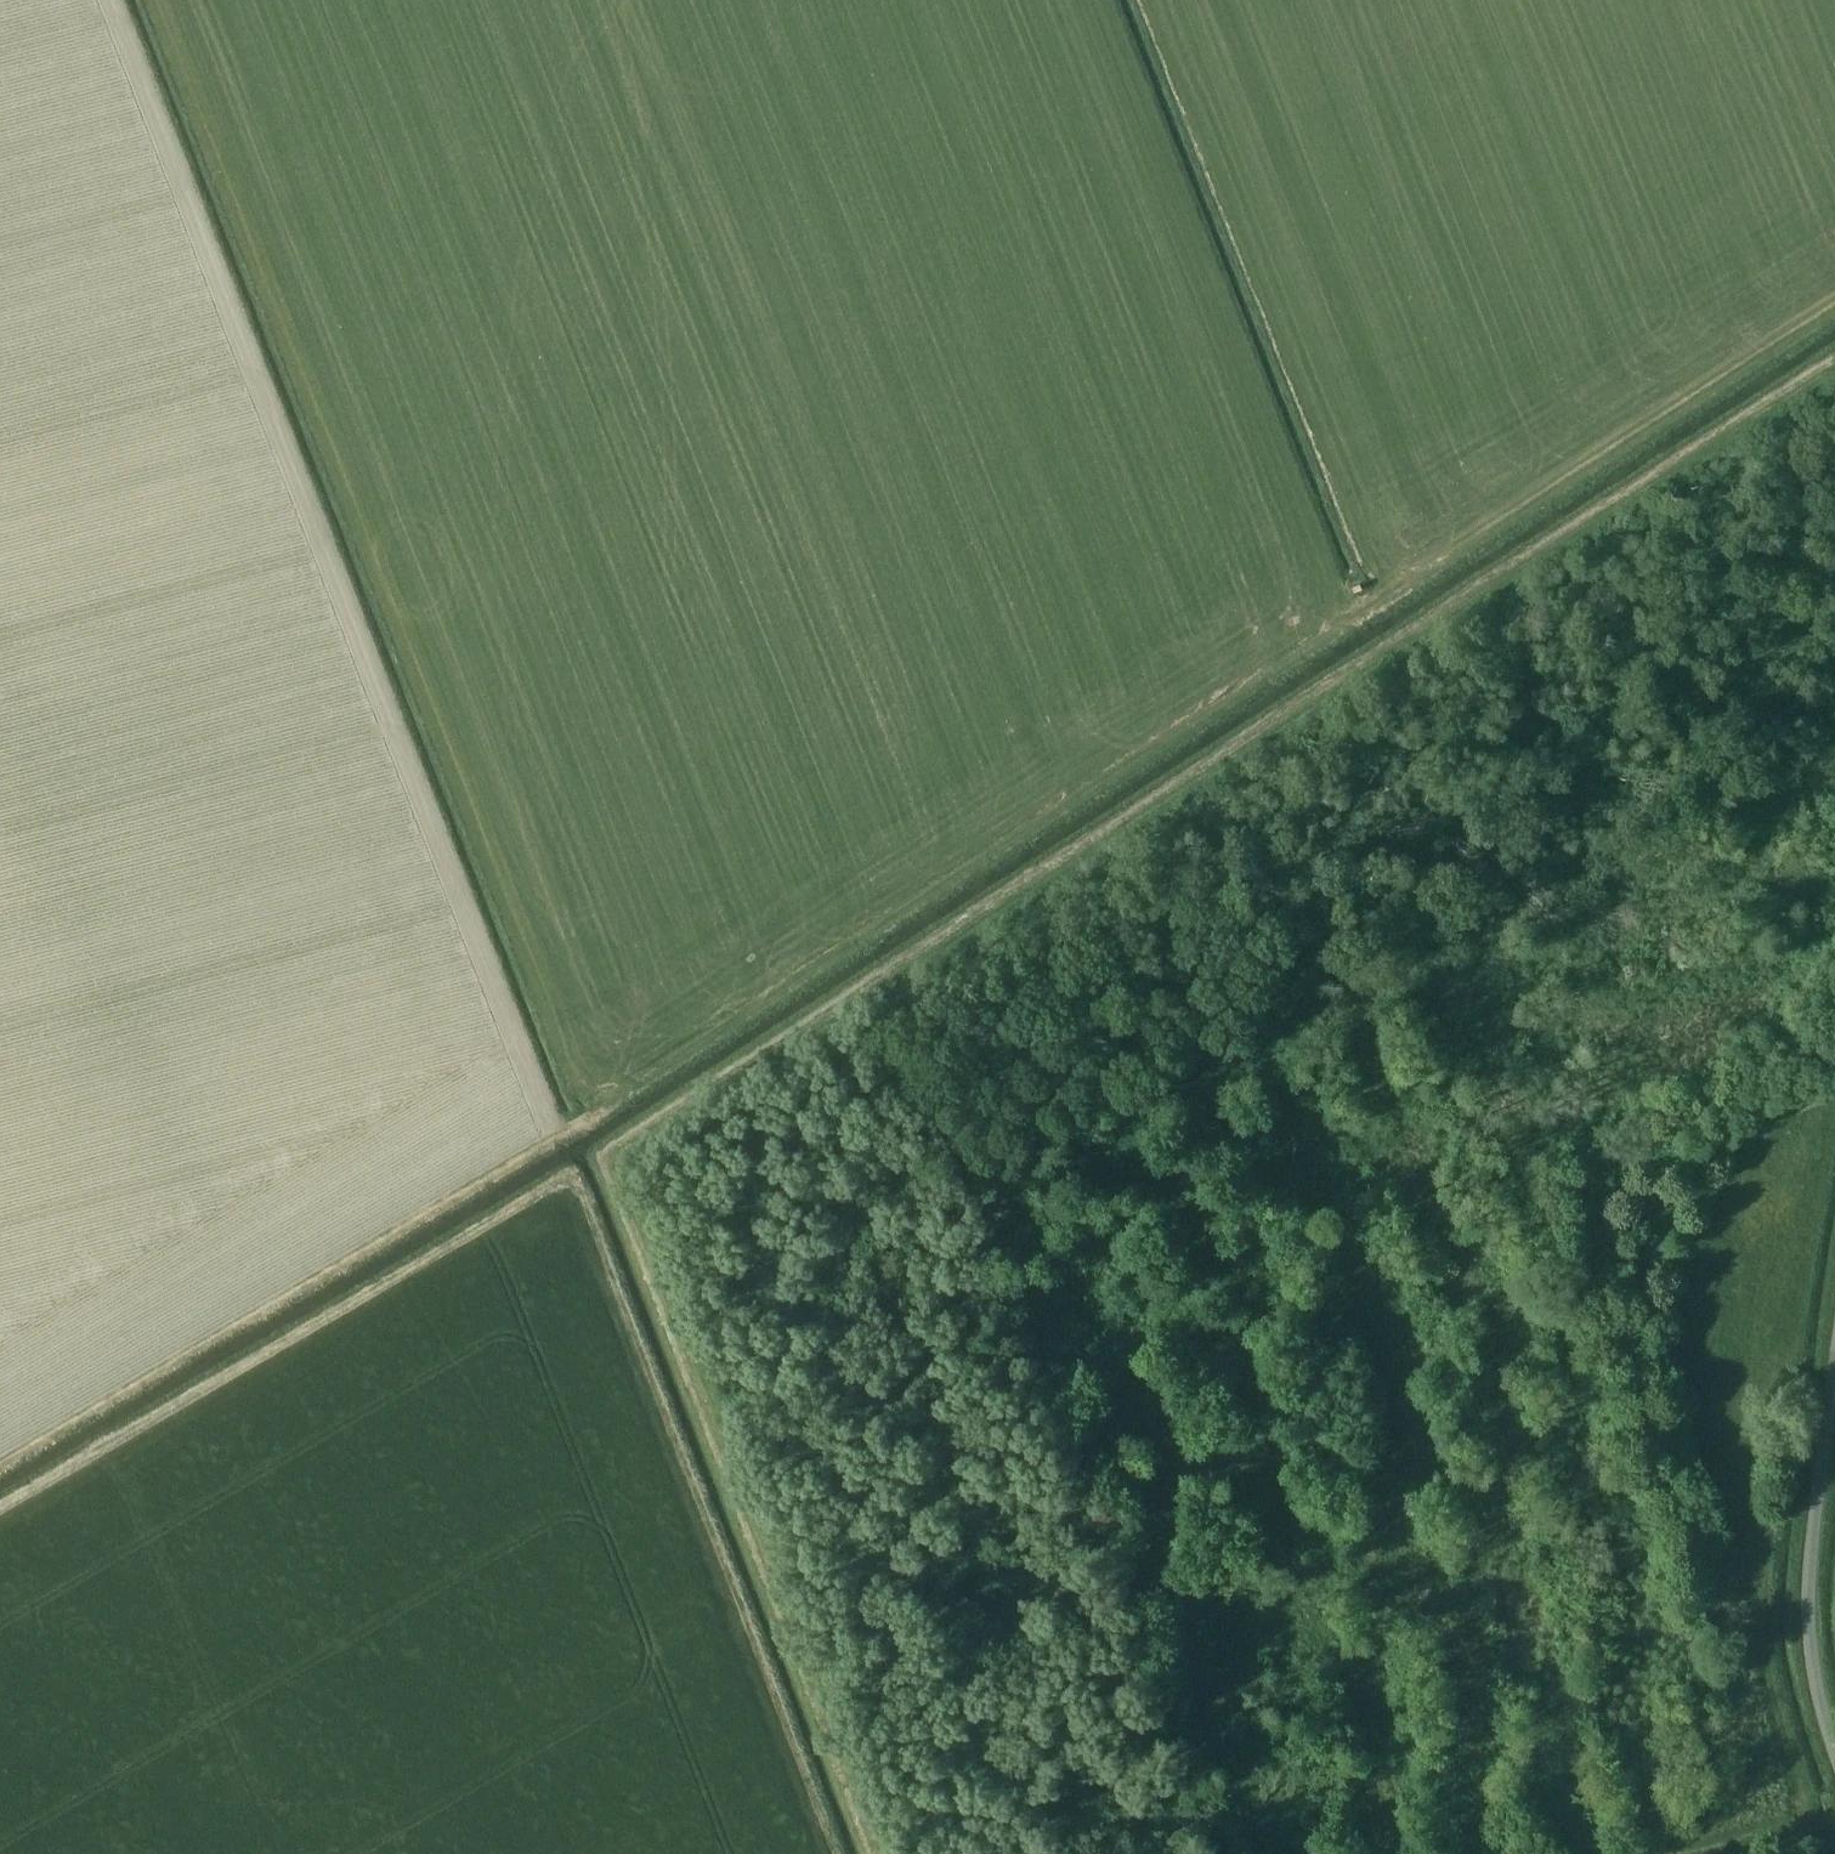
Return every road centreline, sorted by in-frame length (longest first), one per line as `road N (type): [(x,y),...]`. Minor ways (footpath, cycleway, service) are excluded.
road 1 (unclassified): [(1834,1404),(1814,1619),(1823,1707),(1834,1737)]

